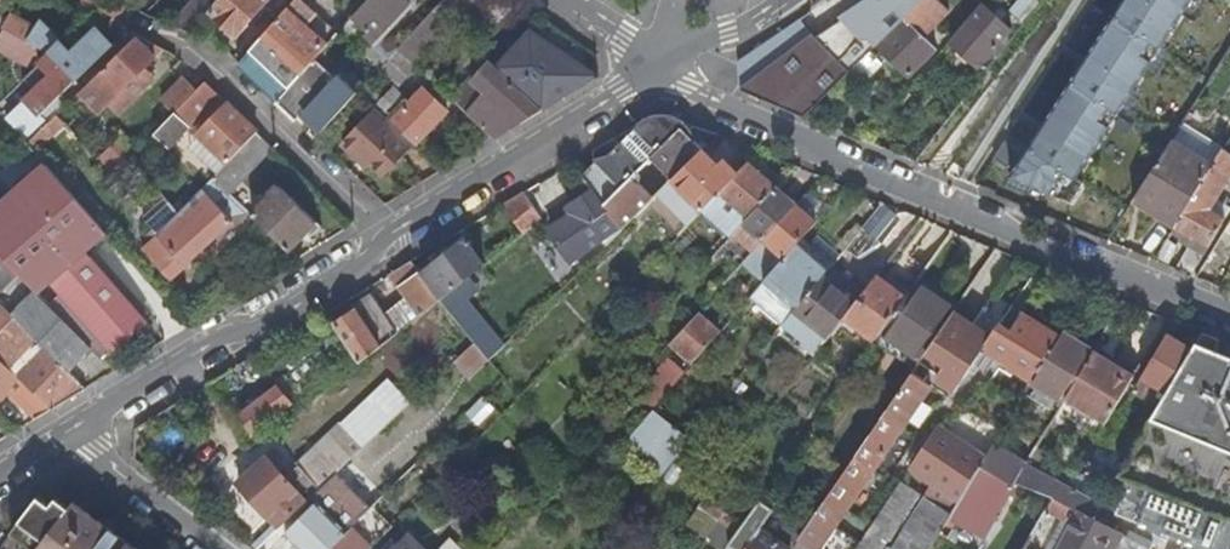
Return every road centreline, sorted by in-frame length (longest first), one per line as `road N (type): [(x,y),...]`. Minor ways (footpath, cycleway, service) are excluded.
road 1 (residential): [(649,67),(794,138),(815,158),(1158,295),(1229,310)]
road 2 (residential): [(67,429),(390,234)]
road 3 (residential): [(124,20),(177,43),(390,234)]
road 4 (residential): [(390,234),(649,67)]
road 5 (residential): [(221,548),(67,429)]
road 6 (residential): [(649,67),(779,0)]

